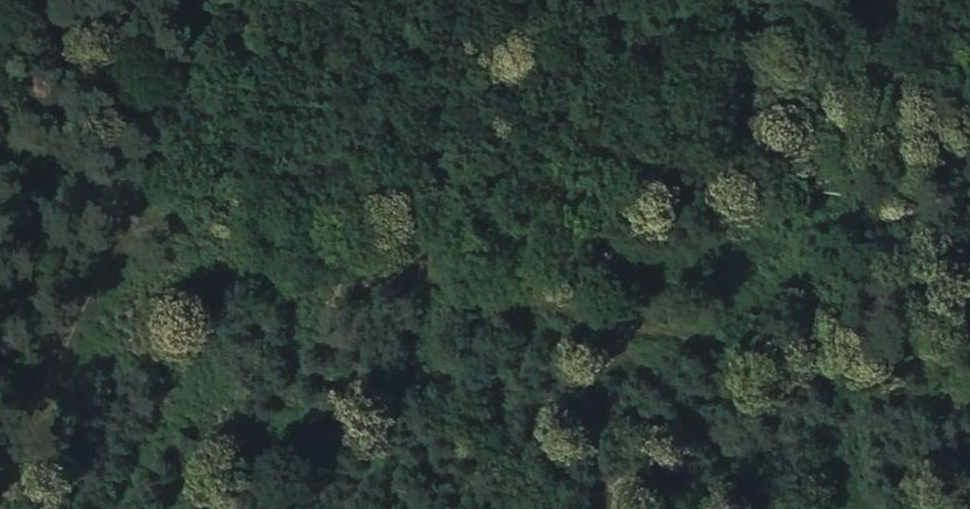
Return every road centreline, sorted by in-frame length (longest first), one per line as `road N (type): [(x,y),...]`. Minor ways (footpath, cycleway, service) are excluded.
road 1 (track): [(969,404),(143,189)]
road 2 (track): [(0,499),(228,0)]
road 3 (track): [(744,508),(602,308)]

